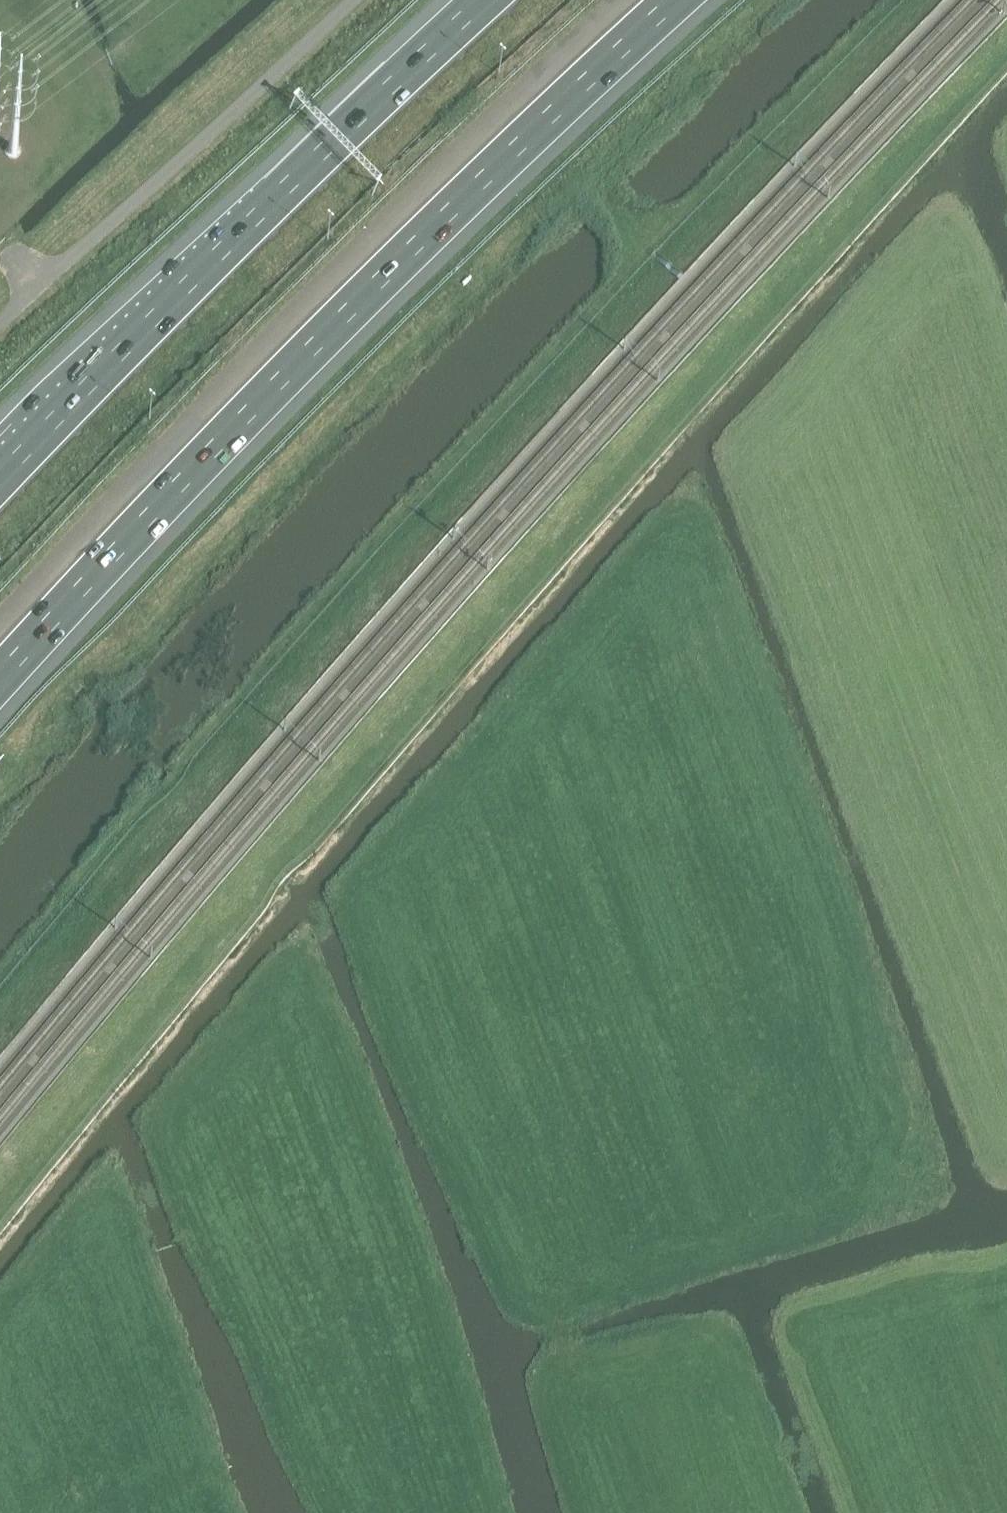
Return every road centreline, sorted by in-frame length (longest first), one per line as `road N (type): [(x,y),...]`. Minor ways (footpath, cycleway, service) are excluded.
road 1 (motorway): [(0,685),(668,0)]
road 2 (motorway): [(486,0),(0,482)]

